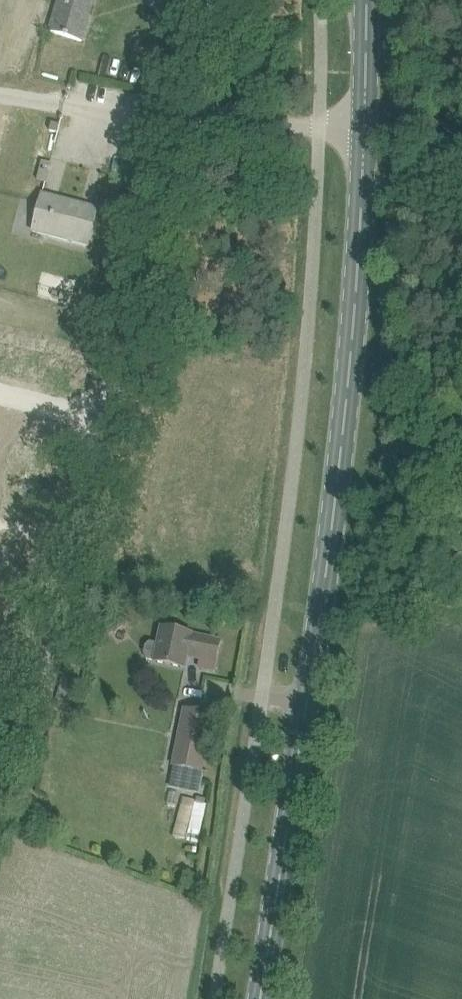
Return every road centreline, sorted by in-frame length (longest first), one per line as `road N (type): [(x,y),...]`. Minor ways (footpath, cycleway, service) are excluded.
road 1 (secondary): [(367,130),(350,380),(292,813)]
road 2 (unclassified): [(197,124),(42,692)]
road 3 (secondary): [(262,998),(292,813)]
road 4 (unclassified): [(367,130),(197,124)]
road 5 (secondary): [(369,0),(367,130)]
road 6 (unclassified): [(231,0),(197,124)]

